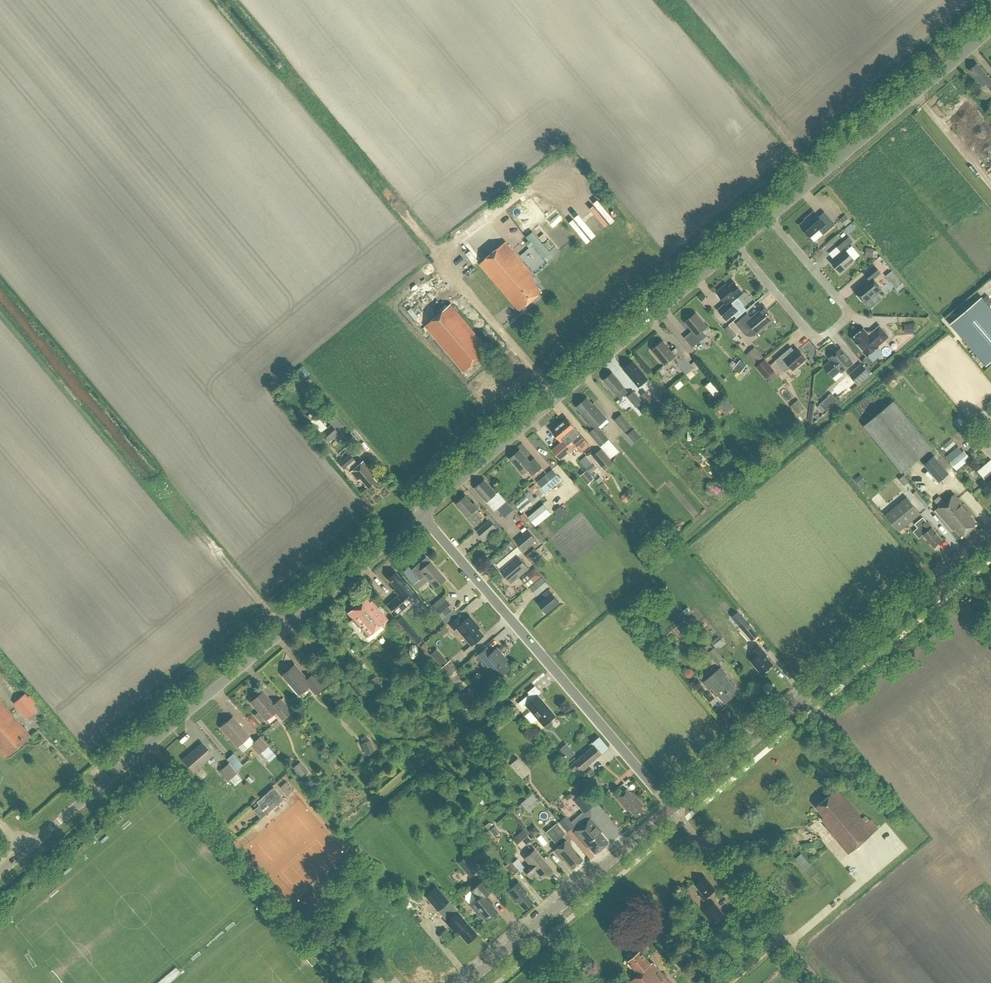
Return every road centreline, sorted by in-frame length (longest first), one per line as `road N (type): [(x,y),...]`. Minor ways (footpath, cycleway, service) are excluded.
road 1 (unclassified): [(0,871),(420,514)]
road 2 (tertiary): [(672,807),(990,536)]
road 3 (unclassified): [(420,514),(736,245)]
road 4 (unclassified): [(672,807),(420,514)]
road 5 (unclassified): [(736,245),(815,339),(823,339),(847,310),(770,216)]
road 6 (unclassified): [(770,216),(990,28)]
road 7 (tertiary): [(465,982),(672,807)]
road 8 (unclassified): [(820,982),(672,807)]

